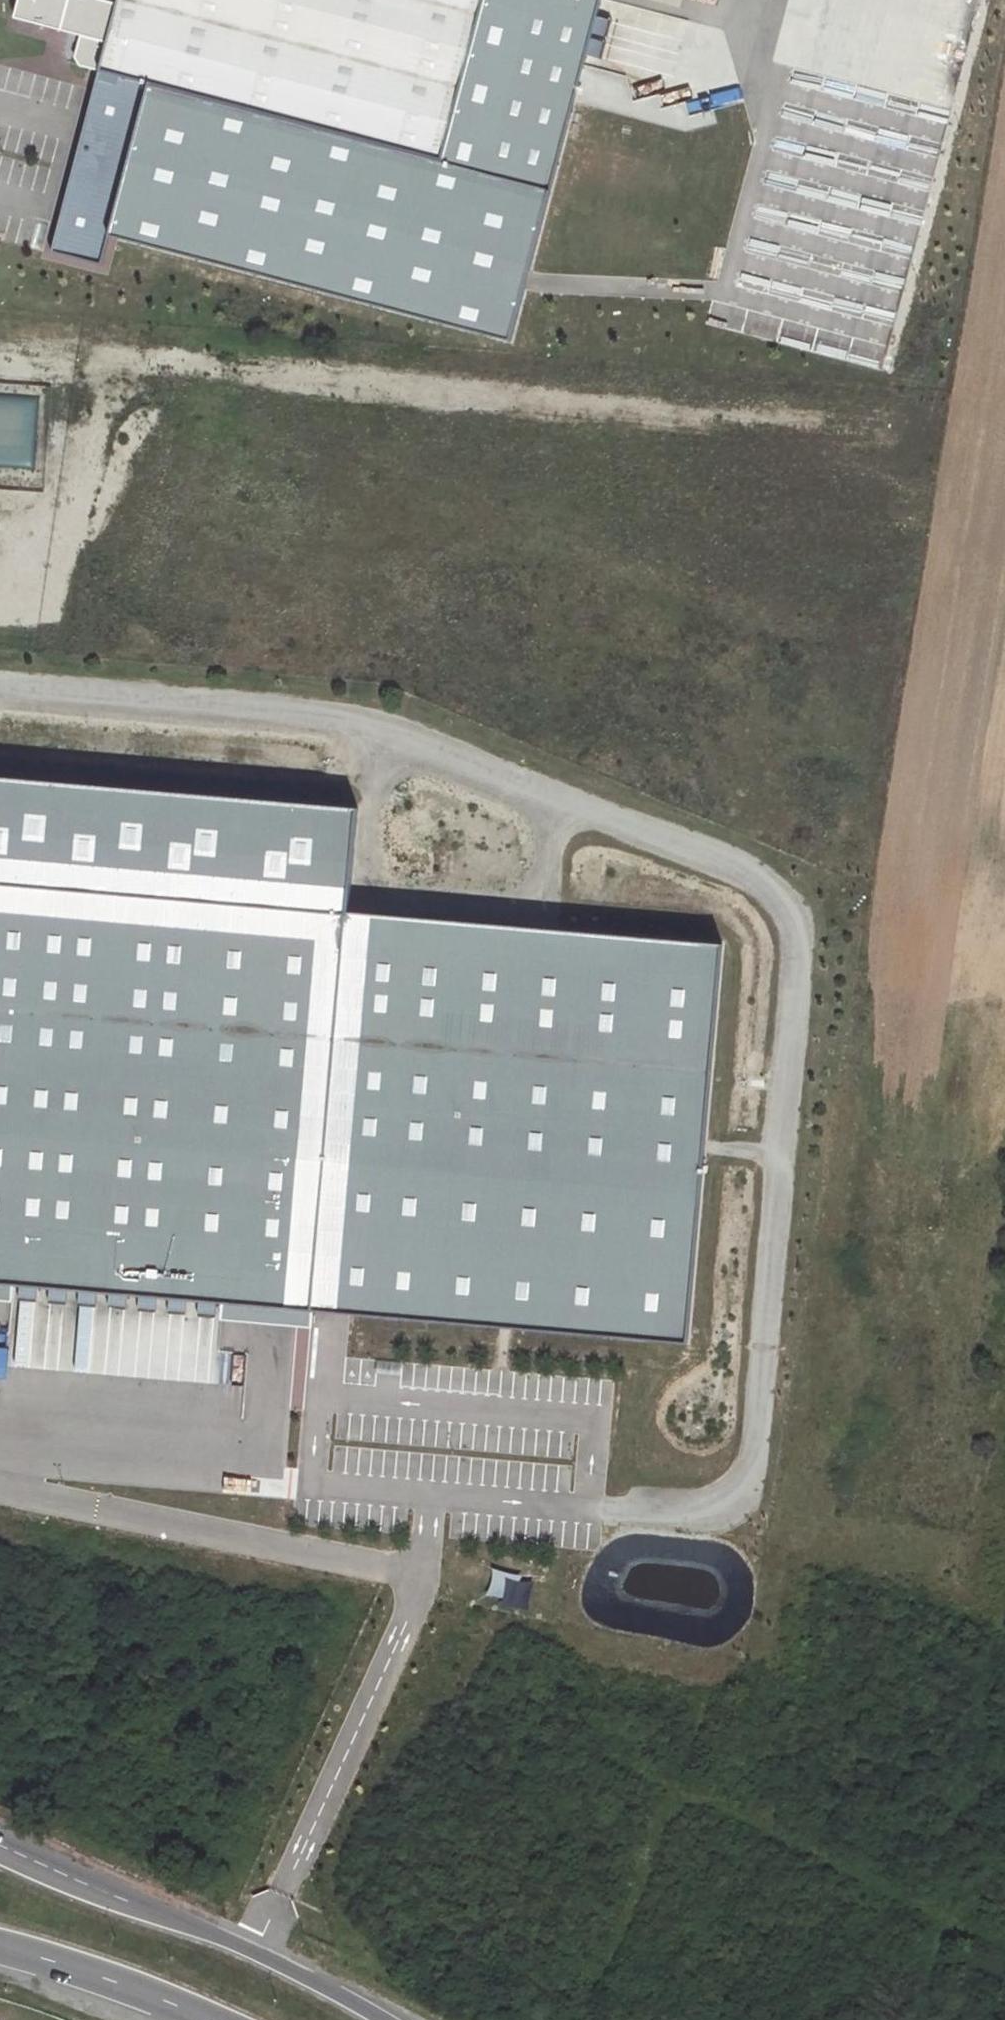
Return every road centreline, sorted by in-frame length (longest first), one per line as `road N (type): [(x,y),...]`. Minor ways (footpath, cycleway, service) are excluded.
road 1 (primary): [(383,2019),(229,1941),(0,1849)]
road 2 (primary): [(0,1947),(82,1969),(208,2019)]

